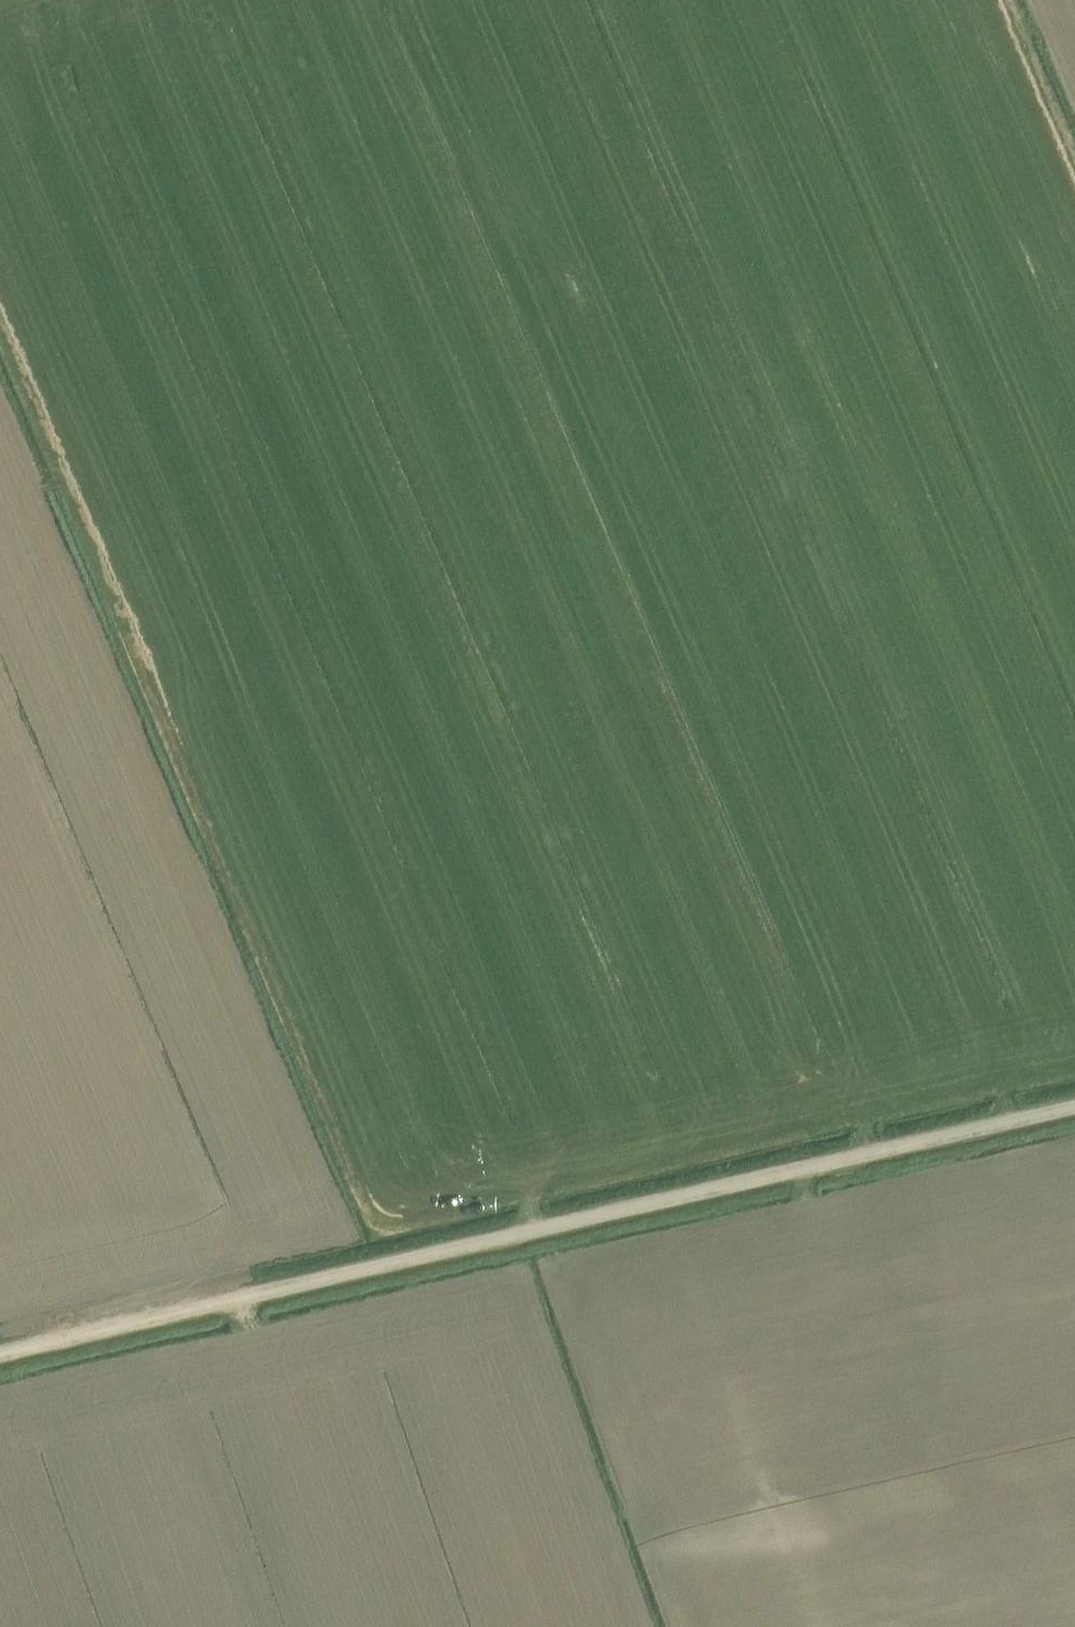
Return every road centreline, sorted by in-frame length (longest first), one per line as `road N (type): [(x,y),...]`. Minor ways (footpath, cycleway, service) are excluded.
road 1 (unclassified): [(0,1357),(1074,1109)]

